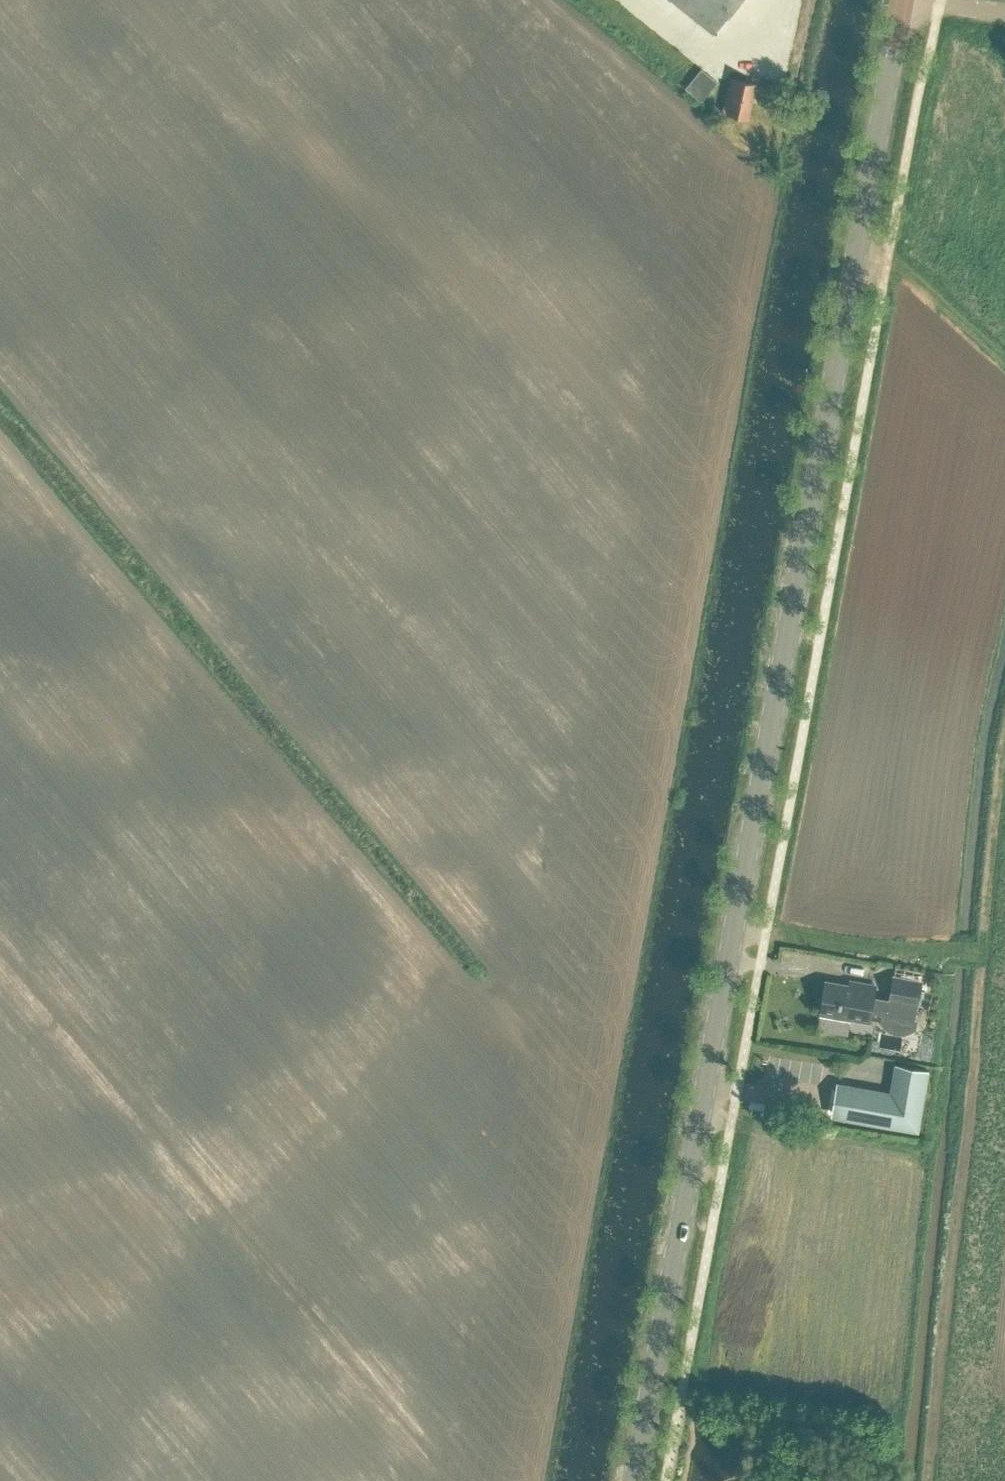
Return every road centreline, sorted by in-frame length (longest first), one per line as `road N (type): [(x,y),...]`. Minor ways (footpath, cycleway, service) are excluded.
road 1 (tertiary): [(632,1480),(901,0)]

